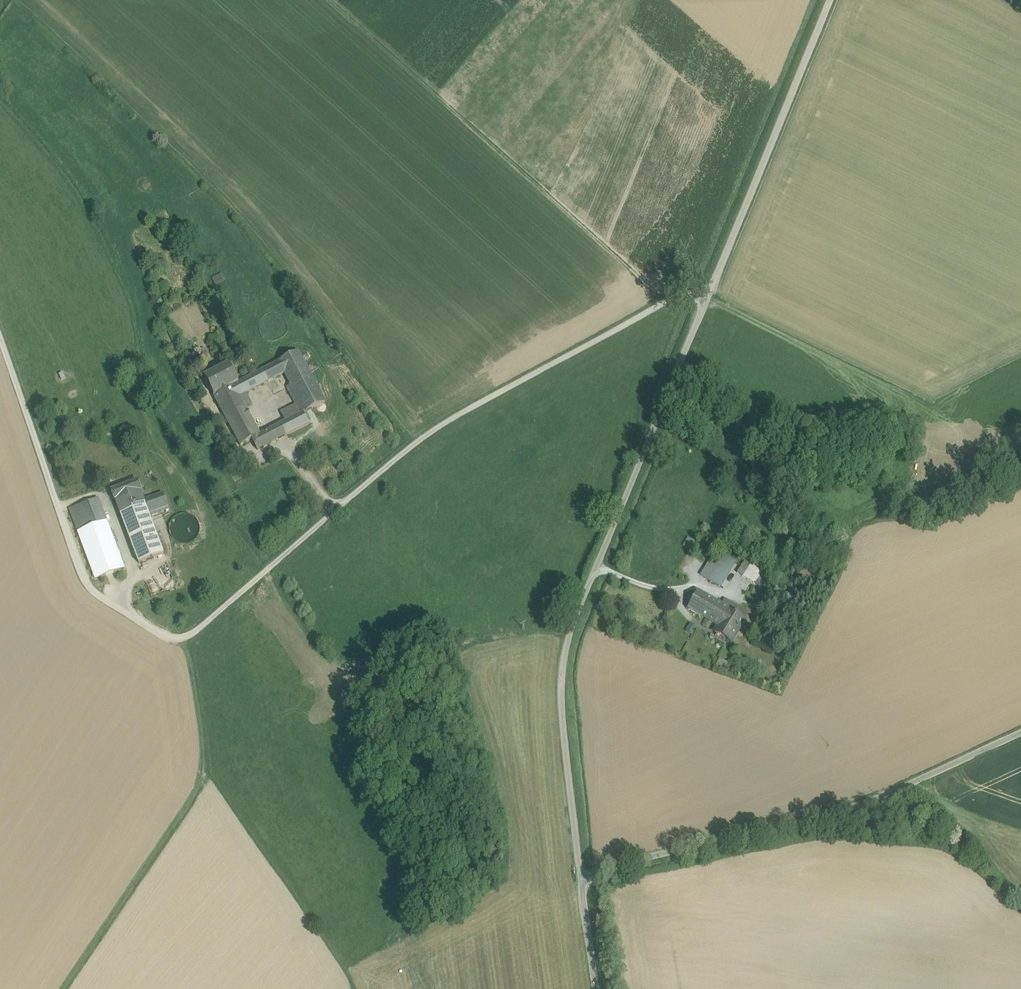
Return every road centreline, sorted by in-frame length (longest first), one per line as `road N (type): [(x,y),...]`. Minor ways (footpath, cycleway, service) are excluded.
road 1 (unclassified): [(0,333),(85,587),(180,643),(419,438),(709,288)]
road 2 (track): [(577,887),(562,714),(565,647),(830,0)]
road 3 (tertiary): [(593,988),(577,887),(604,872),(840,809),(1020,733)]

